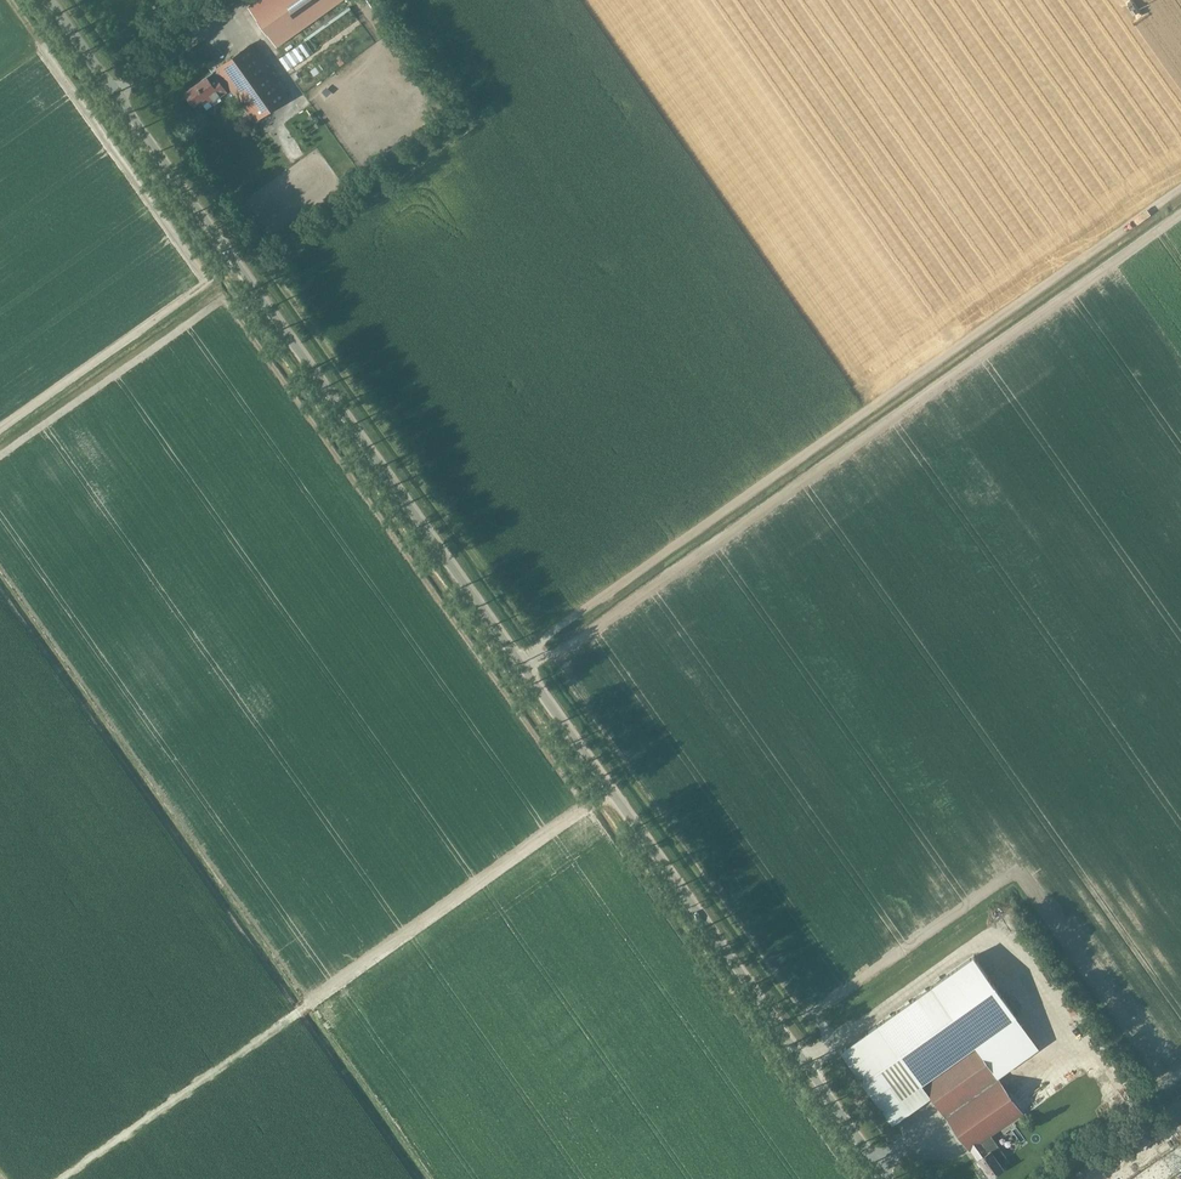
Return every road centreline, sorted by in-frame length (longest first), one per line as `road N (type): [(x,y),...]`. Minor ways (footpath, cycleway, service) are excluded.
road 1 (unclassified): [(887,1178),(49,0)]

